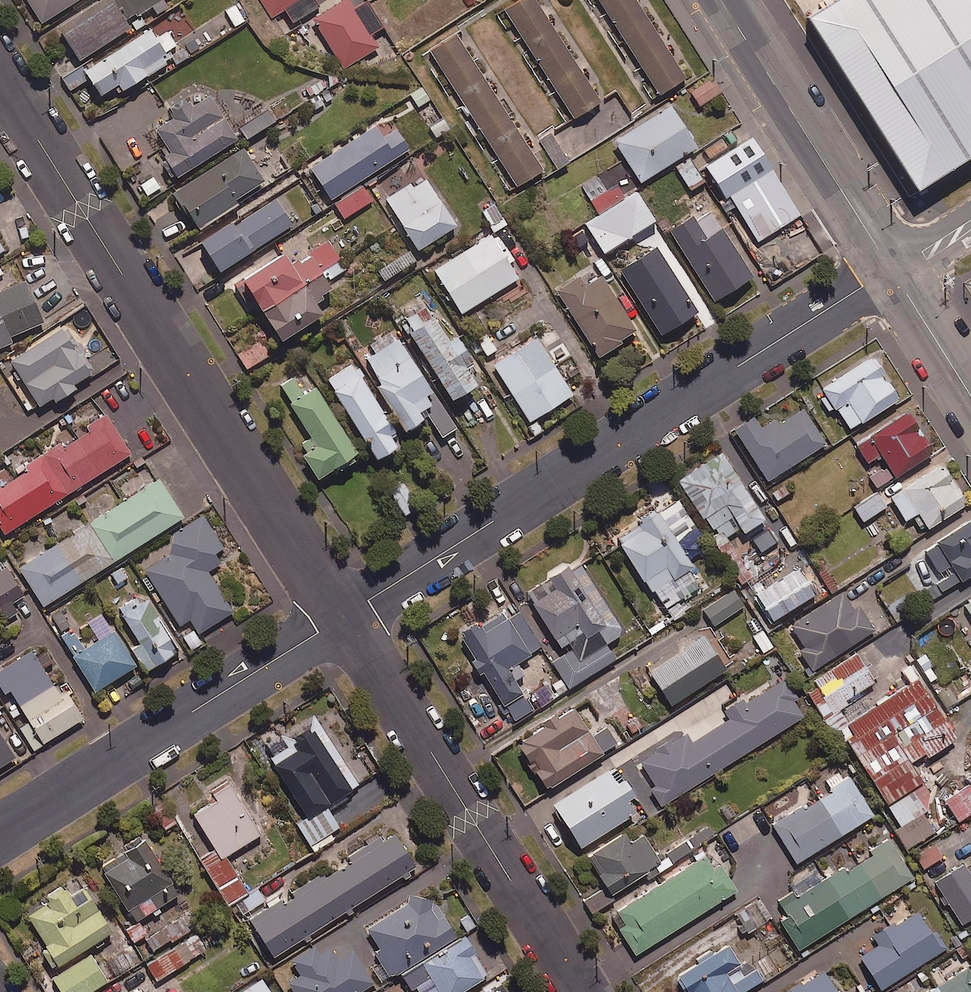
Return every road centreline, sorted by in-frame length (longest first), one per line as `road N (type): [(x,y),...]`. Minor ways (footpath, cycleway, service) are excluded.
road 1 (unclassified): [(345,616),(892,270)]
road 2 (residential): [(0,82),(345,616)]
road 3 (residential): [(345,616),(583,991)]
road 4 (unclassified): [(0,835),(345,616)]
road 5 (tertiary): [(892,270),(721,0)]
road 6 (tertiary): [(892,270),(970,395)]

